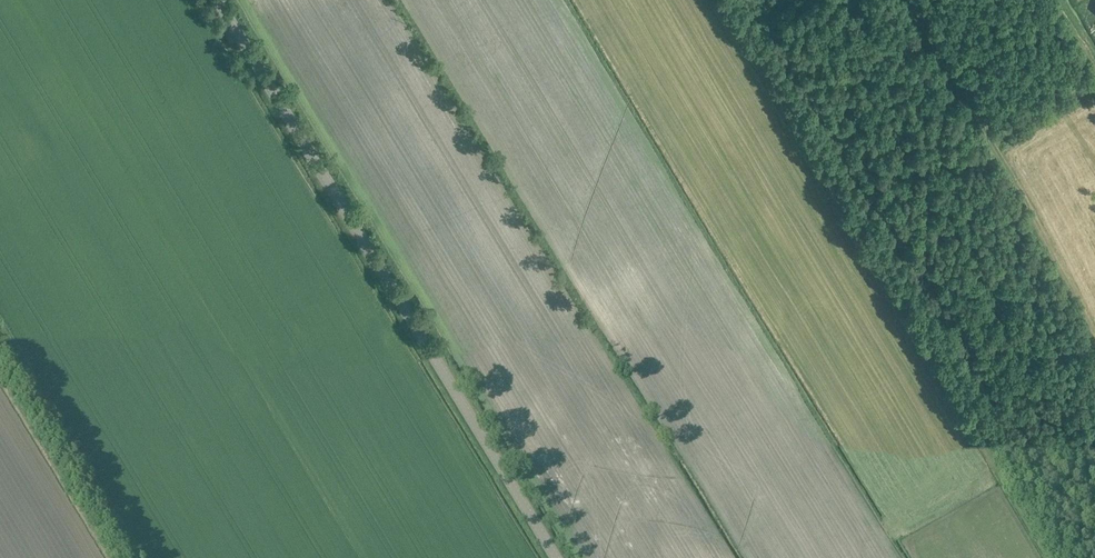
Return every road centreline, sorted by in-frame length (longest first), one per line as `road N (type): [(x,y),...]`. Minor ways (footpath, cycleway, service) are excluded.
road 1 (tertiary): [(554,557),(213,0)]
road 2 (track): [(915,0),(1094,334)]

